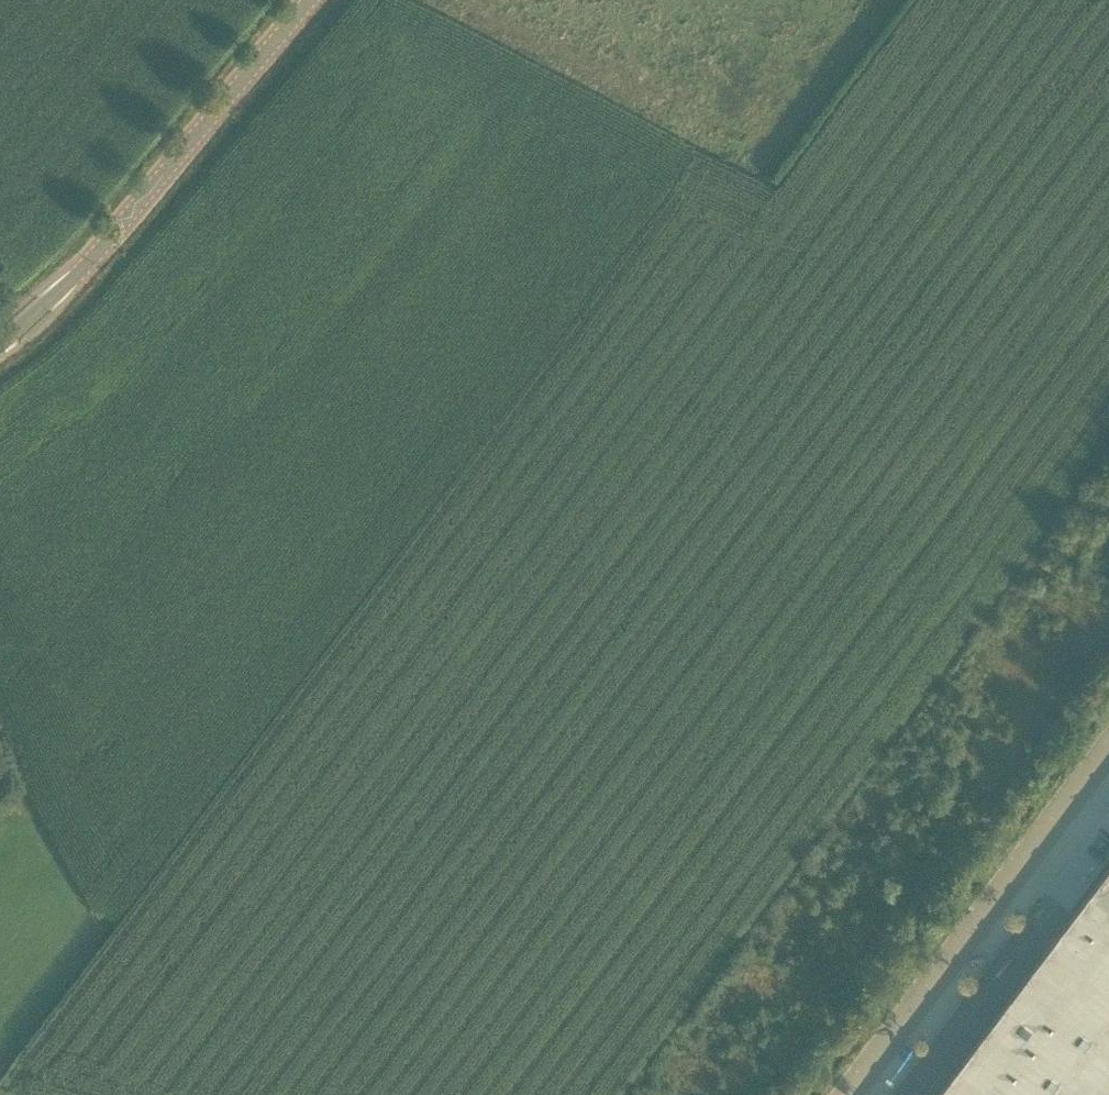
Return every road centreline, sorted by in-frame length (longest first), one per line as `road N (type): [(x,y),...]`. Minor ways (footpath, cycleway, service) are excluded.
road 1 (secondary): [(0,345),(97,253),(313,0)]
road 2 (unclassified): [(852,1094),(1108,765)]

